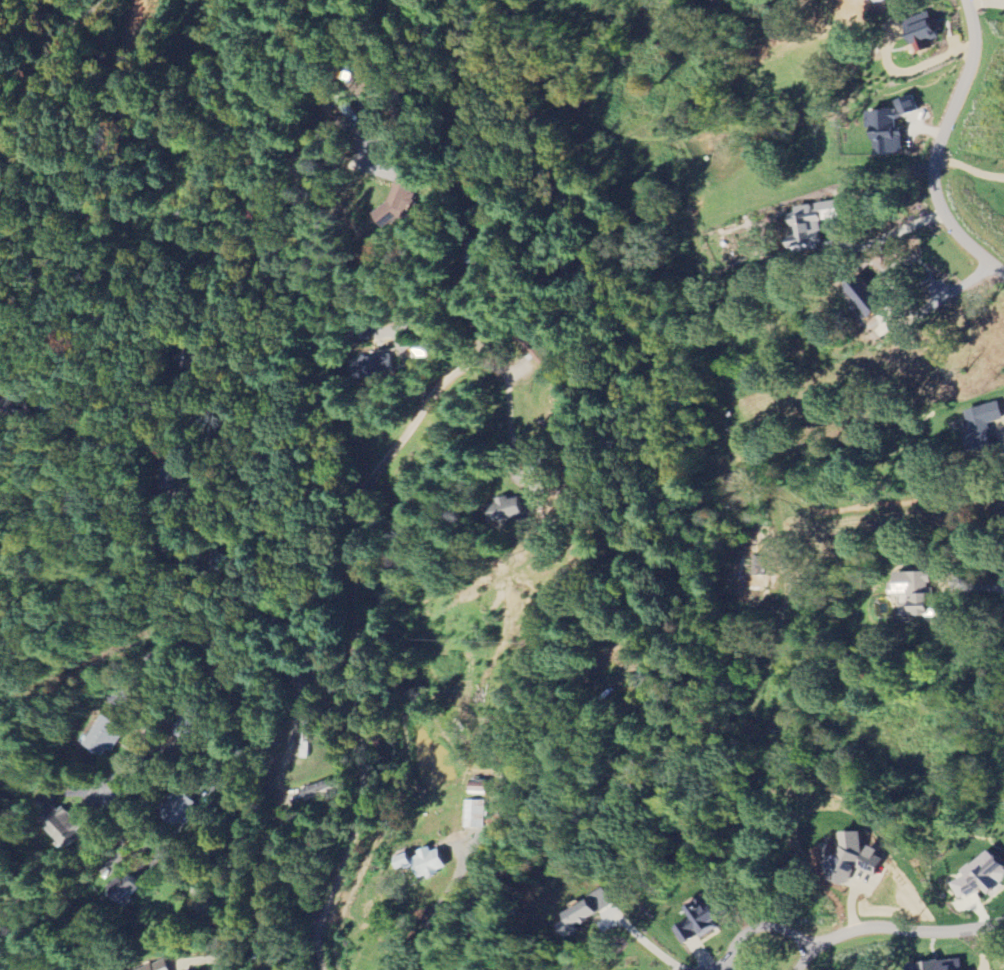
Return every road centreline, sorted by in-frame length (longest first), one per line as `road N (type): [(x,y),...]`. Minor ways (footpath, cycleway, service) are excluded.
road 1 (residential): [(210,969),(234,901),(247,725),(226,673),(138,583),(76,400),(85,334),(80,258),(116,134),(93,16)]
road 2 (residential): [(322,969),(317,936),(361,774),(351,655),(359,505),(430,394),(490,337),(478,285)]
road 3 (residential): [(1003,922),(936,931),(875,921),(810,940),(767,919),(741,937),(725,967)]
road 4 (residential): [(1003,272),(956,232),(930,181),(970,52),(965,0)]
road 5 (residential): [(183,627),(153,664),(140,734),(95,789)]
road 6 (residential): [(0,141),(40,90),(58,29),(75,14),(93,16)]

